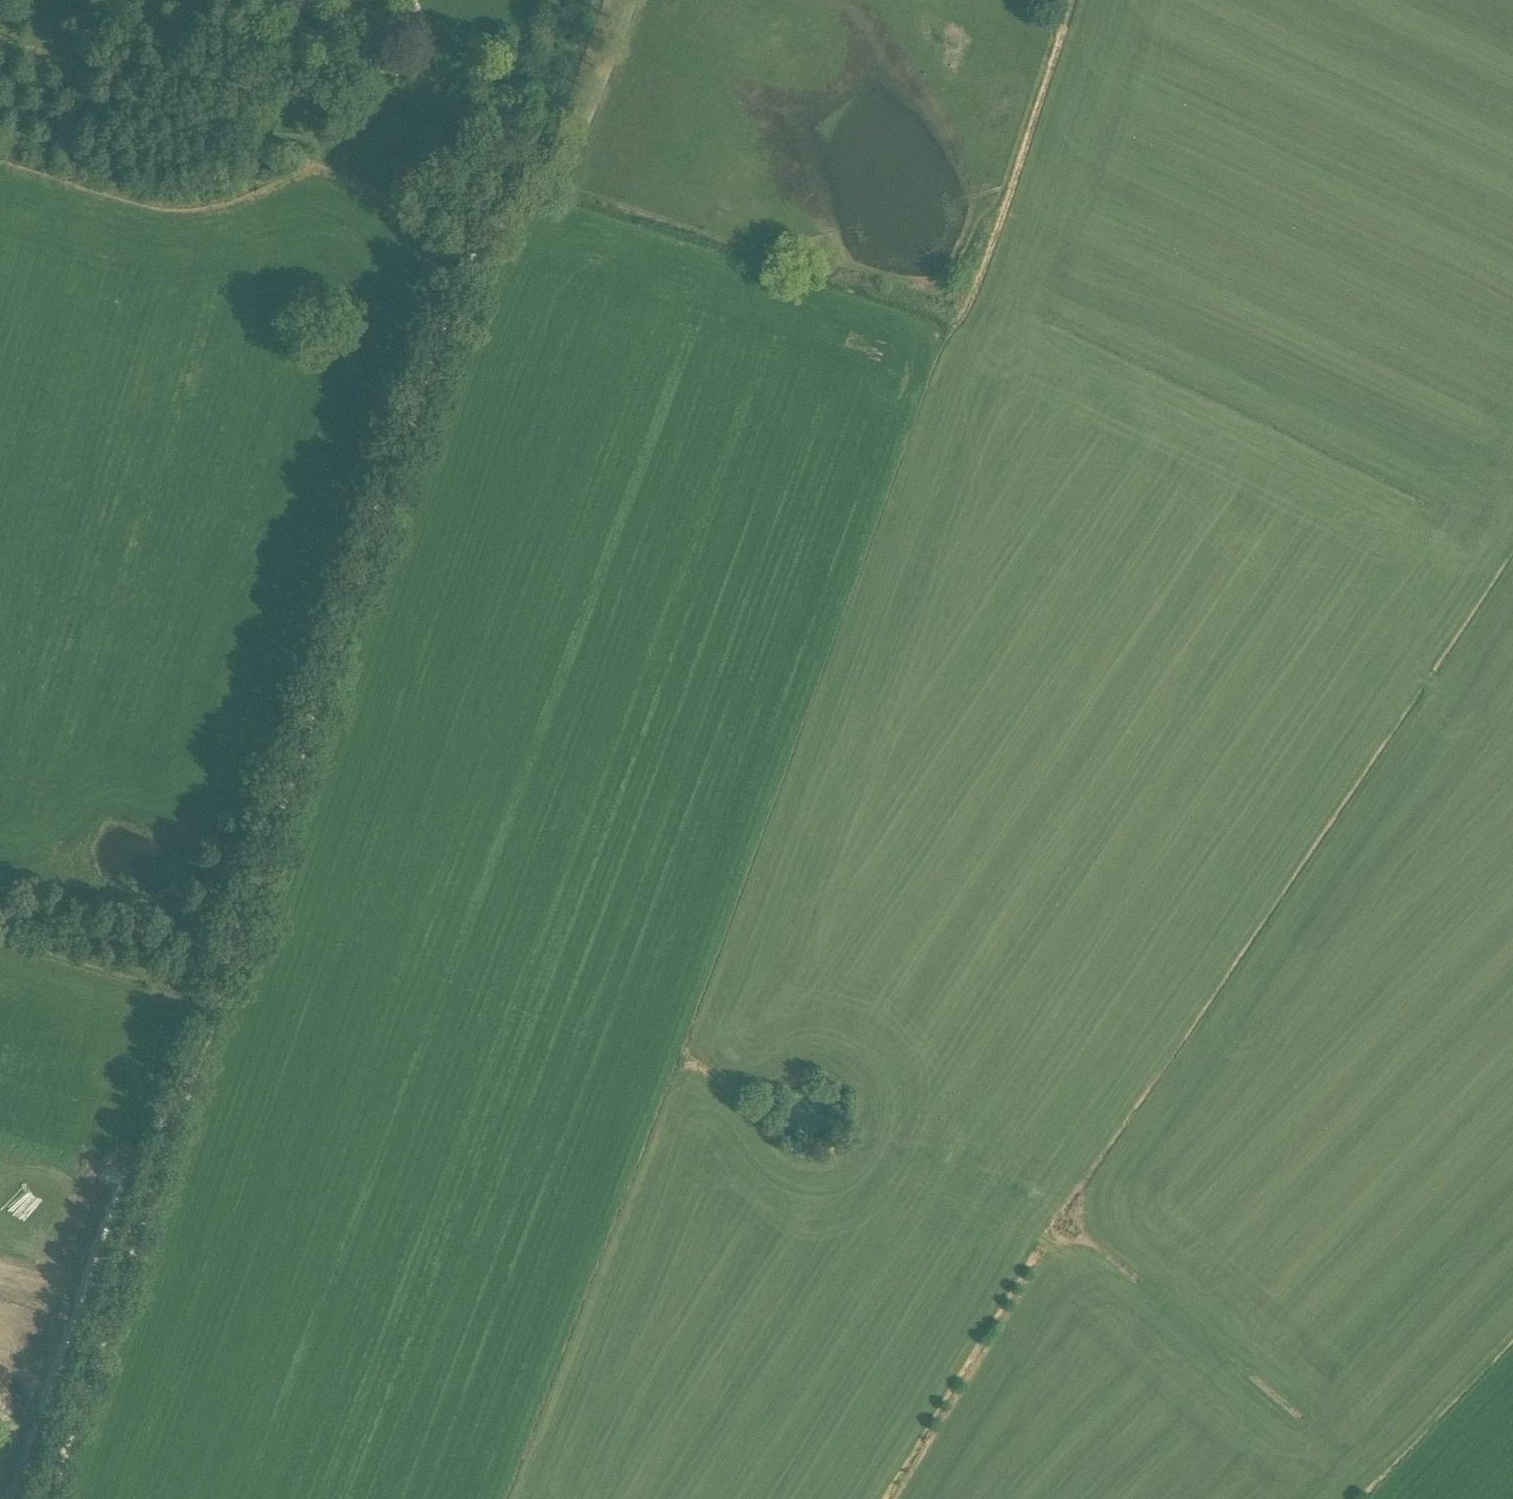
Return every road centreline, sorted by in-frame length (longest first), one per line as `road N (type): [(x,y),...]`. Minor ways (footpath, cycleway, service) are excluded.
road 1 (unclassified): [(48,1498),(466,258),(488,235)]
road 2 (track): [(488,235),(576,139),(633,0)]

